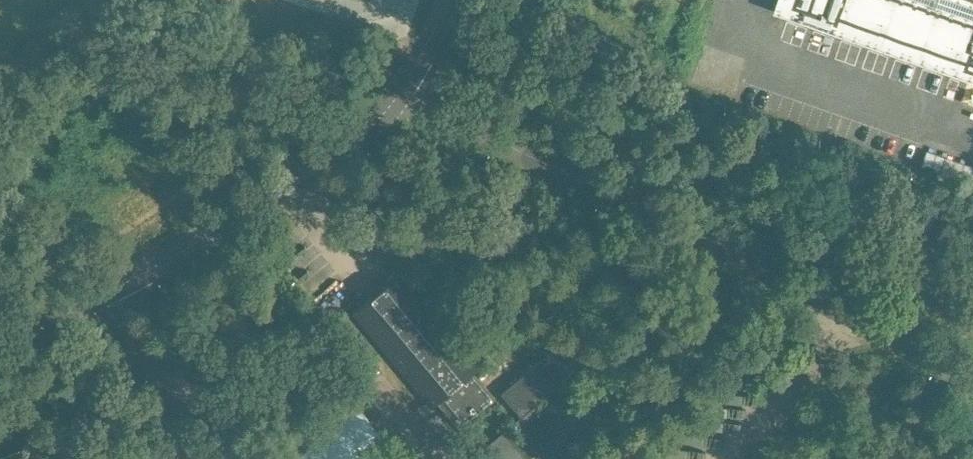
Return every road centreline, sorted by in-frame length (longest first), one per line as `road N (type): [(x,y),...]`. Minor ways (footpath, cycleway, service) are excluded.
road 1 (unclassified): [(460,0),(433,55),(353,145),(108,288)]
road 2 (unclassified): [(239,458),(108,288)]
road 3 (unclassified): [(108,288),(0,349)]

